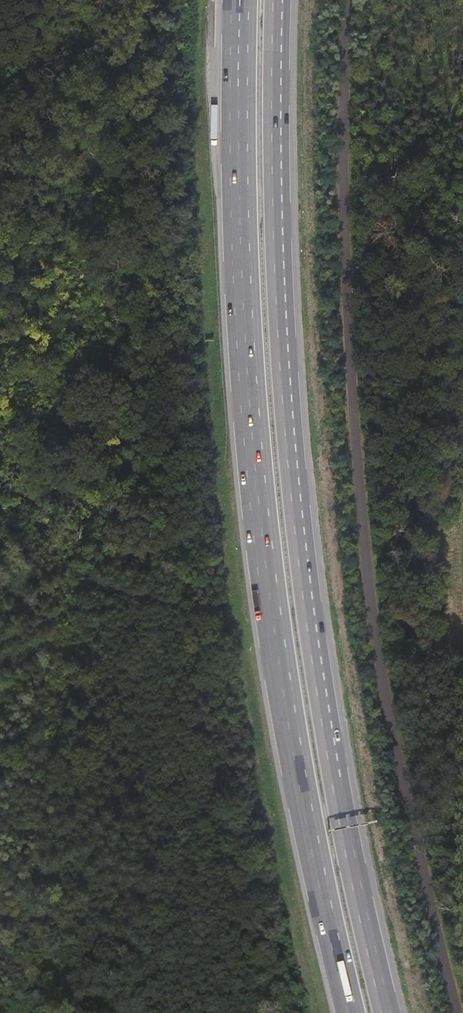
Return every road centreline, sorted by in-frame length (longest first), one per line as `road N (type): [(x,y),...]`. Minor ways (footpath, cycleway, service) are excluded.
road 1 (motorway): [(239,0),(241,272),(272,631),(313,858),(354,1012)]
road 2 (track): [(461,1012),(386,651),(371,525),(354,345),(352,0)]
road 3 (motorway): [(387,1012),(317,670),(295,486),(282,331),(278,0)]
road 4 (track): [(0,469),(171,572),(206,583)]

